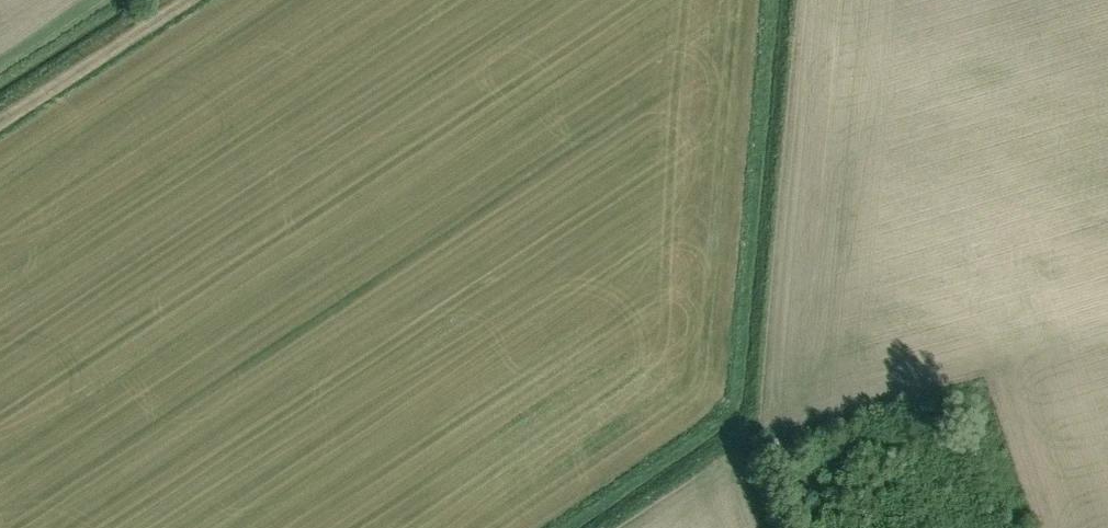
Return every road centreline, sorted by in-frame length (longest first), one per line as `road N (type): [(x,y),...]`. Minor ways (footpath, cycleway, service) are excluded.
road 1 (track): [(175,0),(0,110)]

